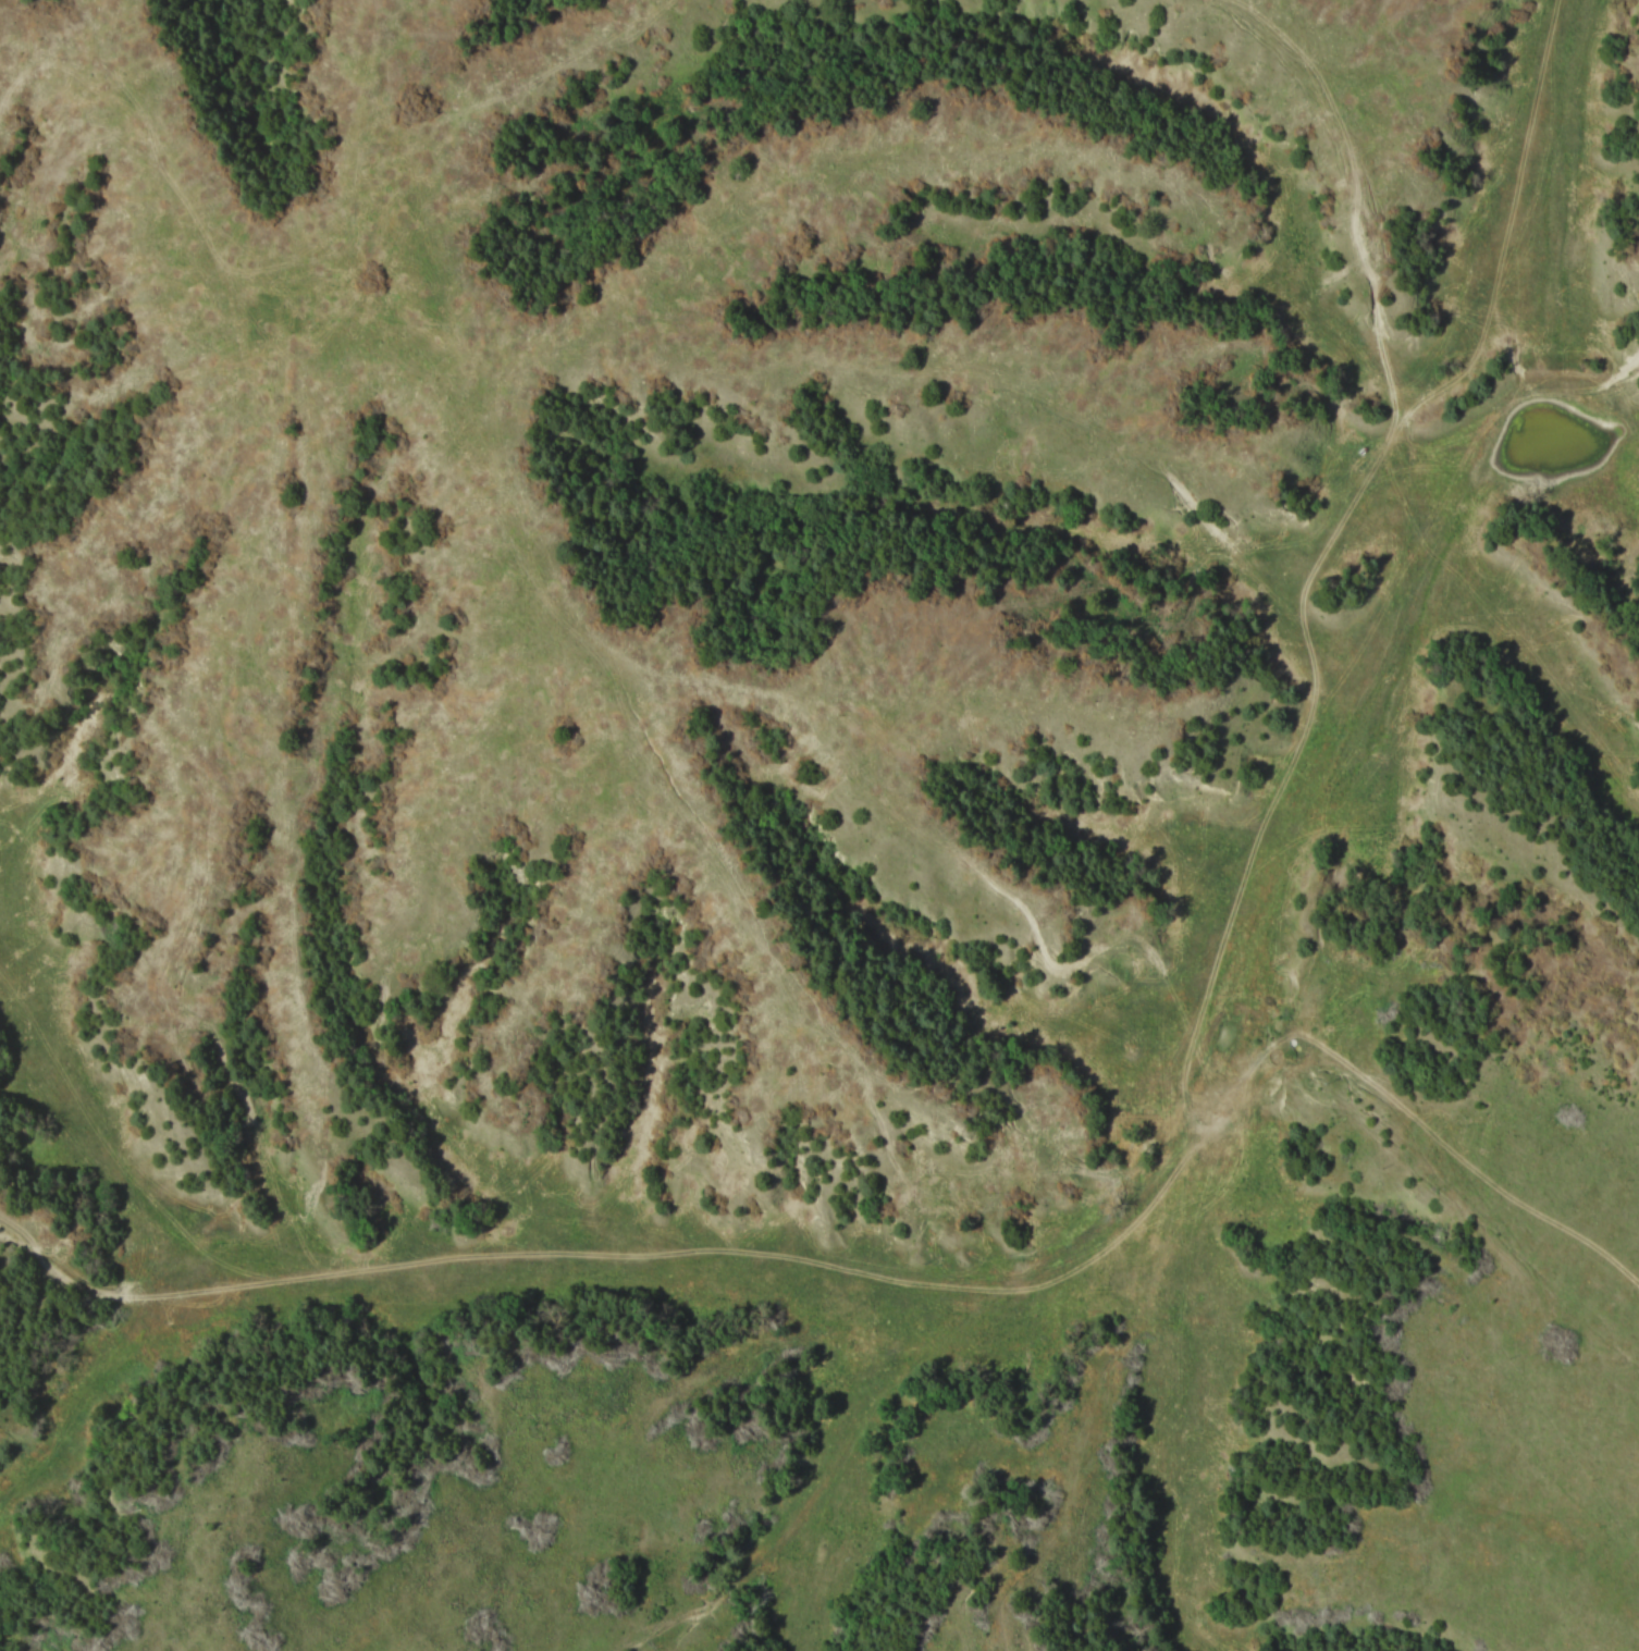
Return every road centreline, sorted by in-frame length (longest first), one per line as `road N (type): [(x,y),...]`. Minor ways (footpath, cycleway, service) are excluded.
road 1 (track): [(1638,1273),(1353,1071)]

